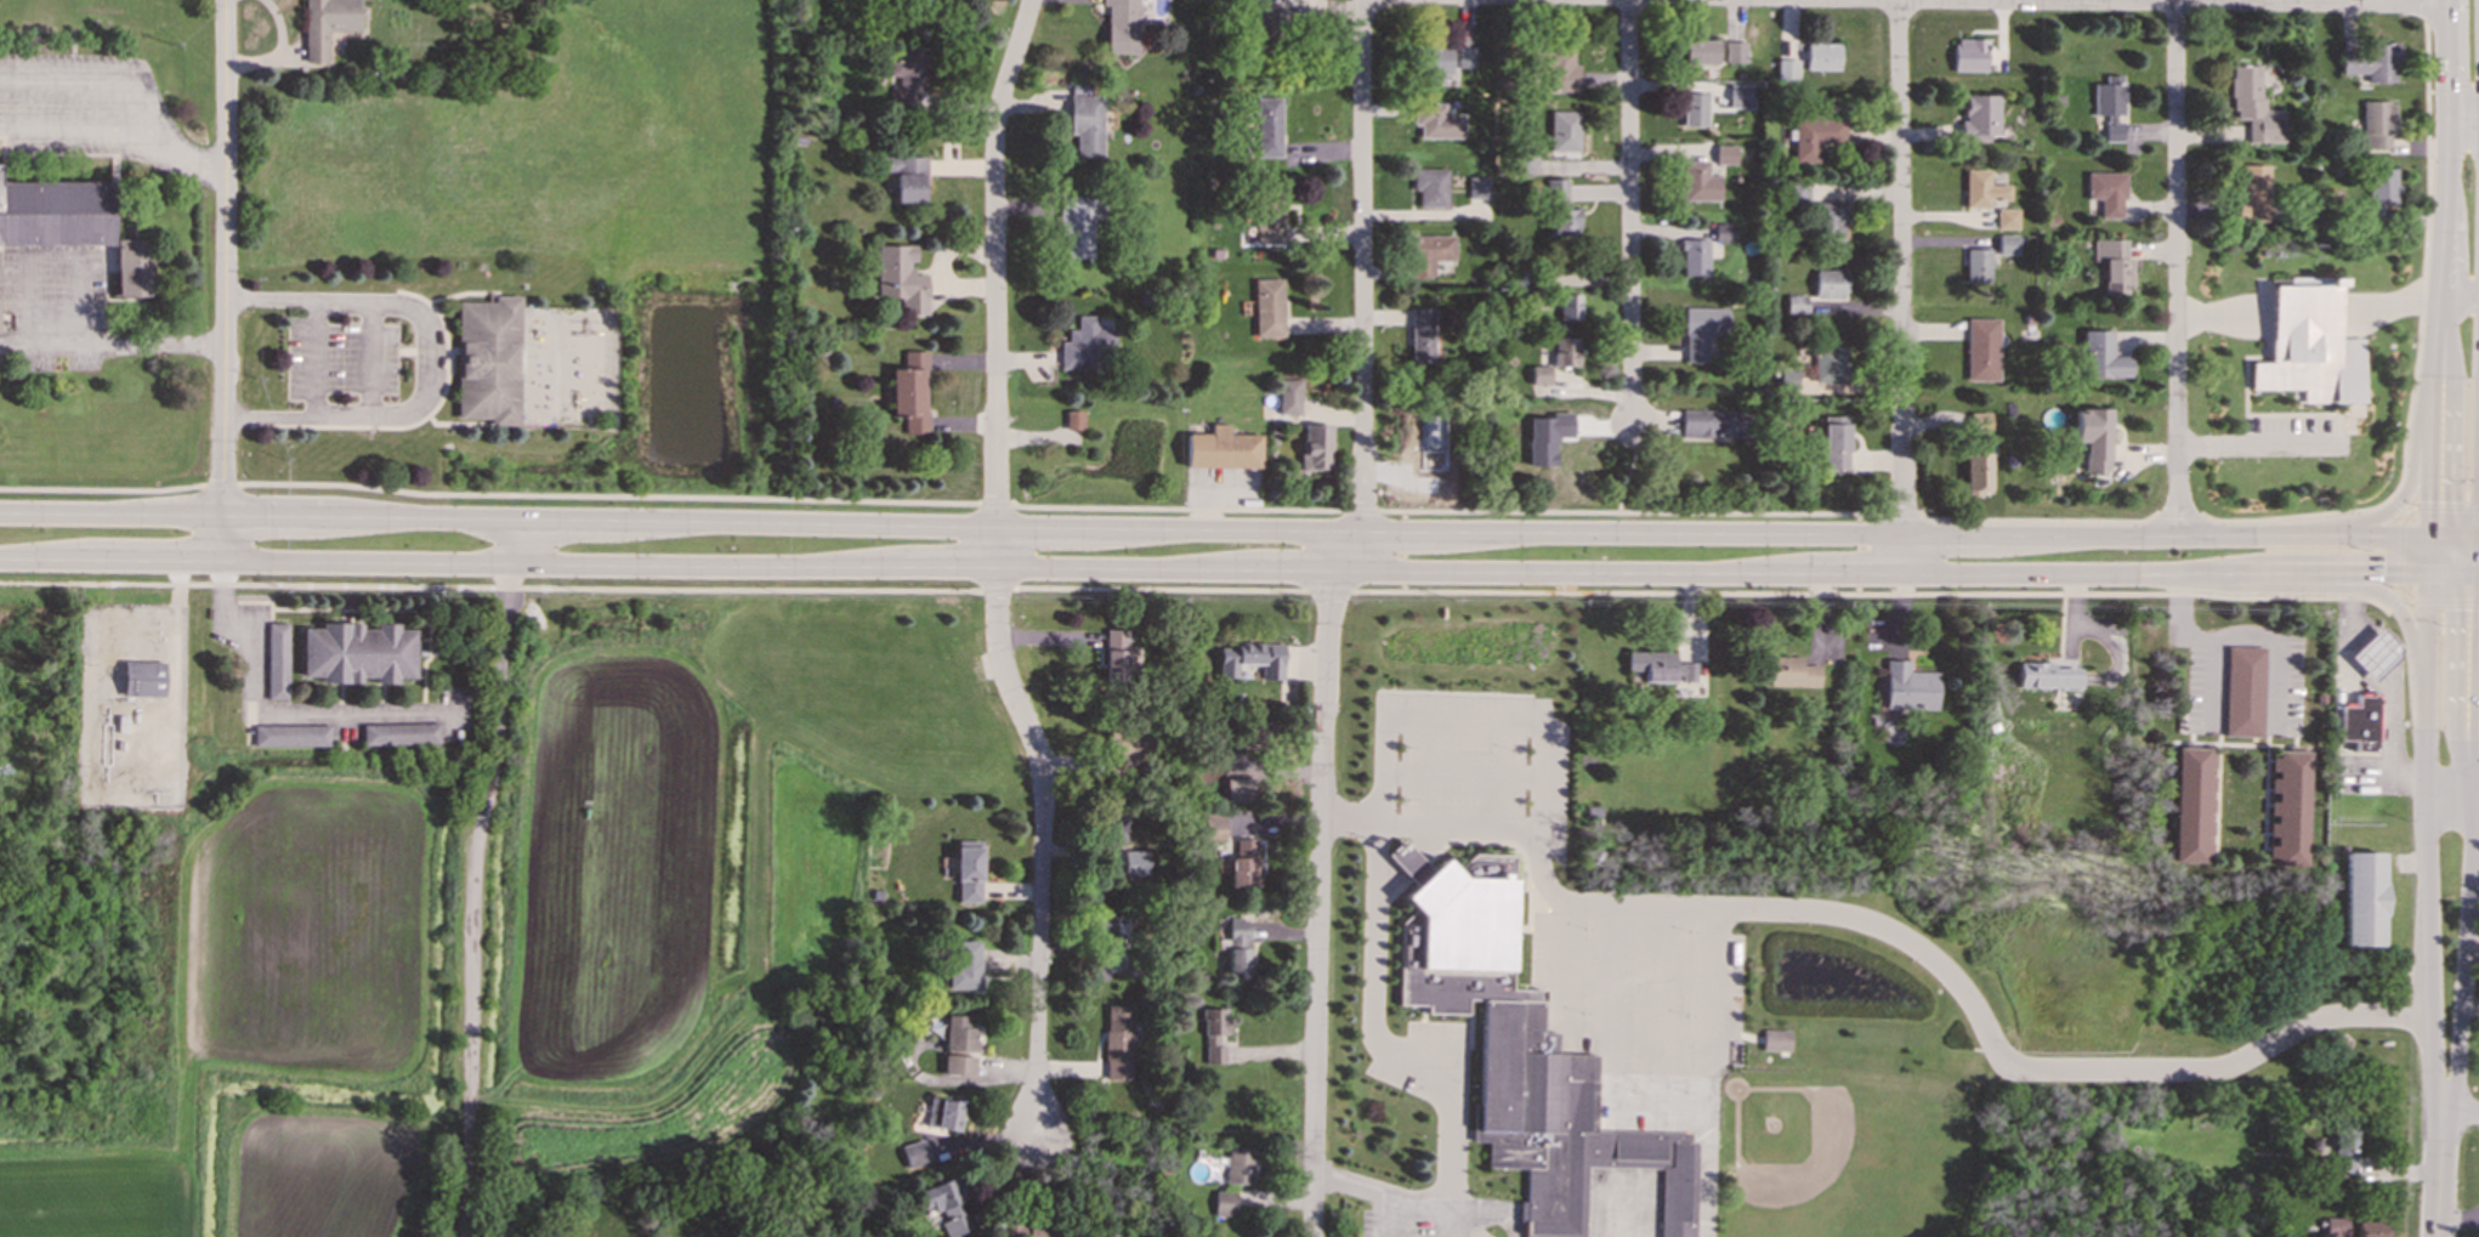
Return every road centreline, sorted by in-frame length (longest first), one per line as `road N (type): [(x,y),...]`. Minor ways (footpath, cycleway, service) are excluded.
road 1 (residential): [(1031,0),(995,126),(995,566),(1004,662),(1048,782),(1036,1131)]
road 2 (residential): [(1348,568),(1326,618),(1313,1236)]
road 3 (residential): [(2446,5),(1897,0)]
road 4 (residential): [(2174,0),(2183,534)]
road 5 (residential): [(1897,0),(1906,533)]
road 6 (residential): [(1361,0),(1357,529)]
road 7 (tertiary): [(224,0),(223,513)]
road 8 (primary): [(403,560),(901,564)]
road 9 (primary): [(1906,533),(1437,529)]
road 10 (primary): [(1348,568),(1806,573)]
road 11 (primary): [(2429,537),(1991,533)]
road 12 (residential): [(1628,0),(1636,426)]
road 13 (primary): [(995,524),(608,517)]
road 14 (primary): [(1906,573),(2254,574)]
road 15 (tertiary): [(2424,815),(2430,1048),(2441,1114)]
road 16 (tertiary): [(2441,1114),(2456,1076),(2472,839)]
road 17 (primary): [(1357,529),(1084,526)]
road 18 (primary): [(995,566),(1256,568)]
road 19 (primary): [(223,513),(0,511)]
road 20 (tertiary): [(2428,577),(2423,785)]
road 21 (primary): [(2443,379),(2452,407),(2454,537),(2478,577)]
road 22 (primary): [(2471,728),(2456,698),(2456,577),(2429,537)]
road 23 (primary): [(2316,575),(2362,581),(2396,601),(2418,640),(2426,696)]
road 24 (primary): [(223,560),(403,560)]
road 25 (primary): [(2316,575),(2478,577)]
road 26 (secondary): [(2443,379),(2429,439),(2429,537)]
road 27 (primary): [(2429,439),(2399,505),(2326,535)]
road 28 (primary): [(86,560),(223,560)]
road 29 (primary): [(527,516),(398,515)]
road 30 (secondary): [(2446,0),(2447,124)]
road 31 (tertiary): [(2441,1114),(2439,1236)]

